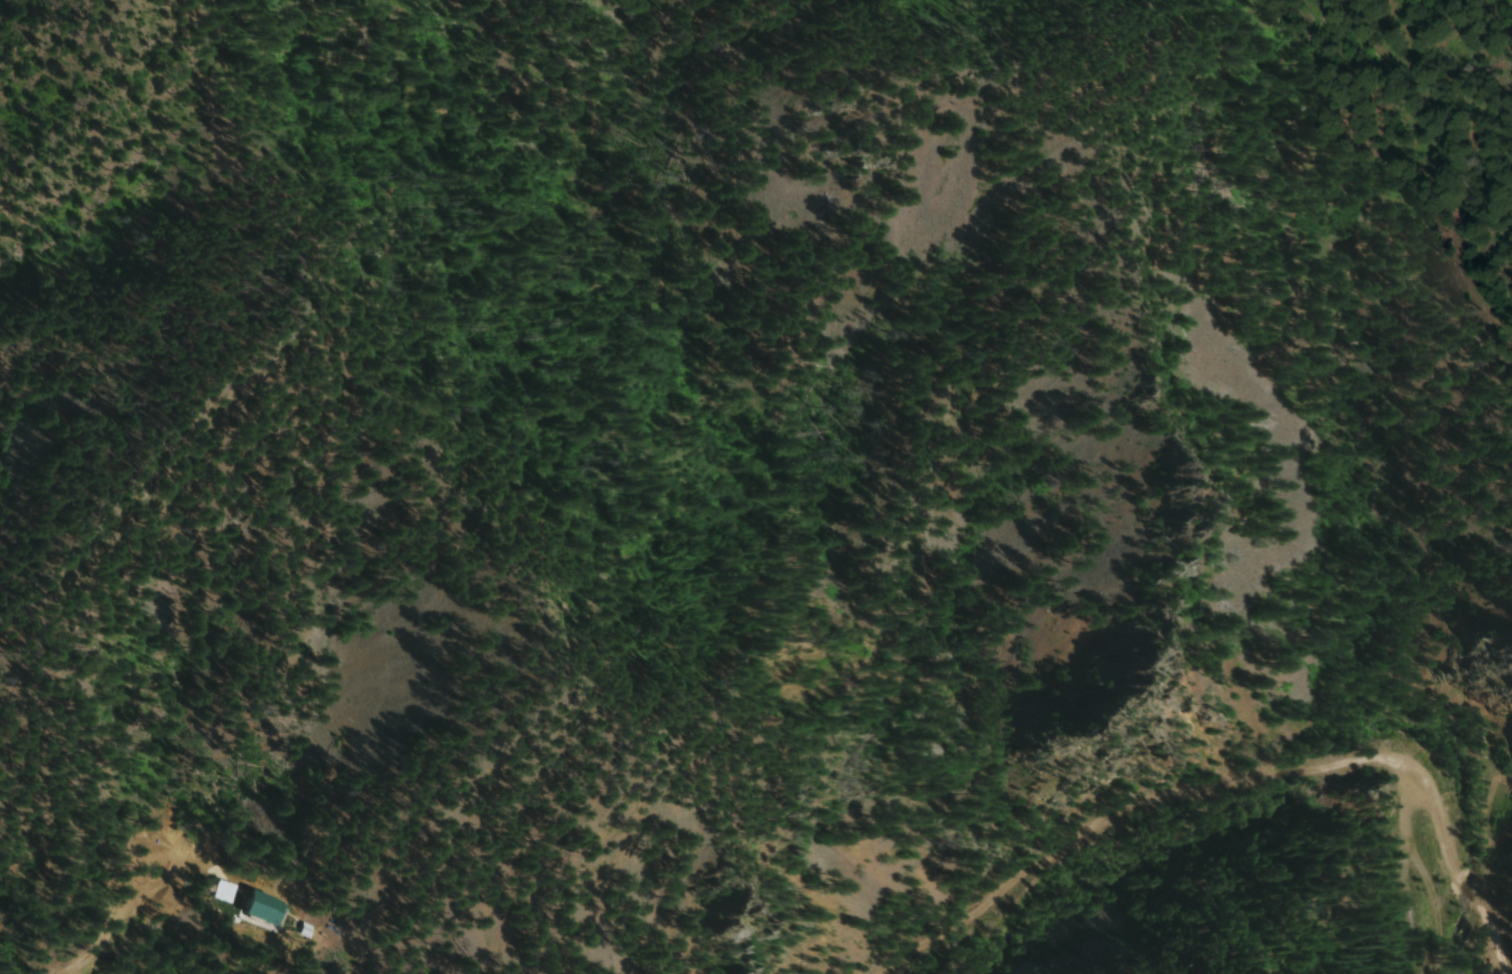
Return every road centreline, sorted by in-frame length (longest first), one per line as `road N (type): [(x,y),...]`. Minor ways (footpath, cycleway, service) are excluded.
road 1 (residential): [(901,973),(1042,868),(1134,814),(1372,755),(1414,768),(1439,797),(1440,870),(1504,973)]

